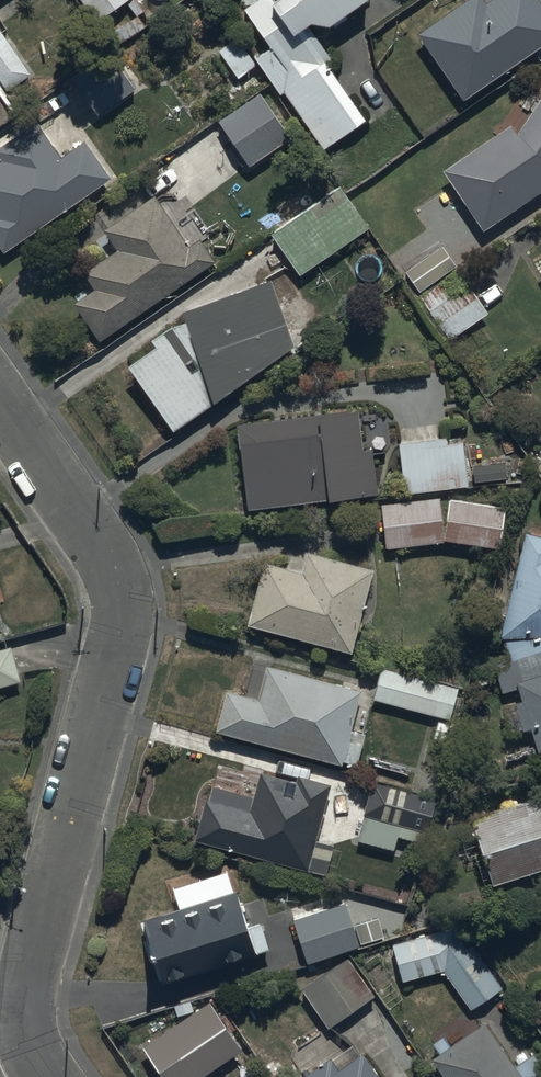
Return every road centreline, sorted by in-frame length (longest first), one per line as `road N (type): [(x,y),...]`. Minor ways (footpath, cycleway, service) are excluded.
road 1 (residential): [(0,393),(113,563),(123,617),(30,972),(31,1046),(52,1076)]

